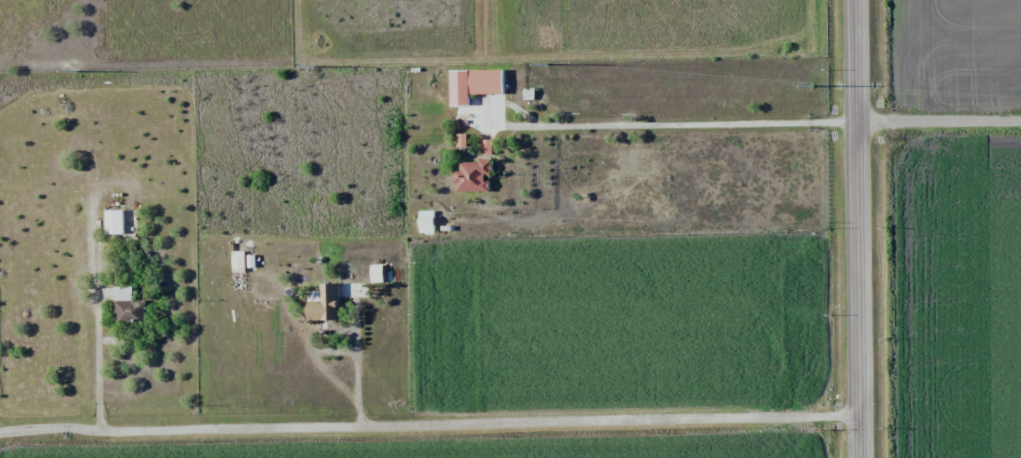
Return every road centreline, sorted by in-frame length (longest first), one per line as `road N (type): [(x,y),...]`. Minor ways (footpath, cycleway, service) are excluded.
road 1 (residential): [(868,412),(0,432)]
road 2 (secondary): [(868,457),(856,0)]
road 3 (residential): [(865,128),(1020,127)]

